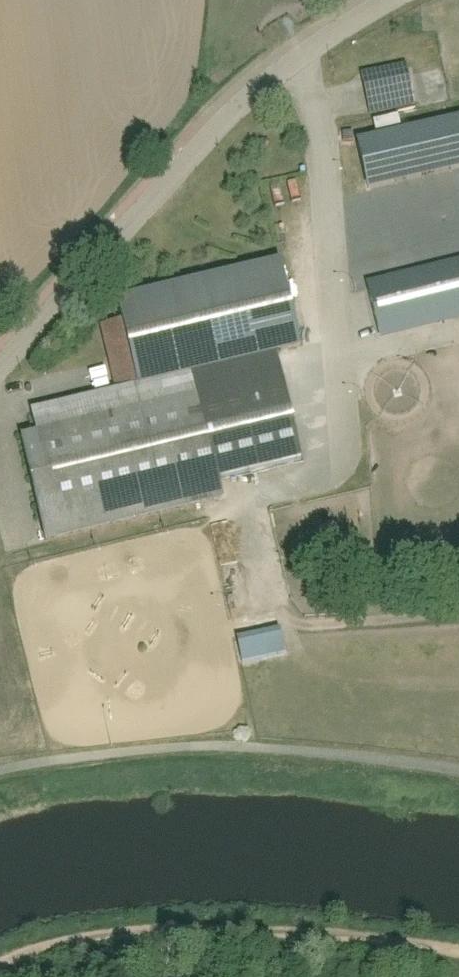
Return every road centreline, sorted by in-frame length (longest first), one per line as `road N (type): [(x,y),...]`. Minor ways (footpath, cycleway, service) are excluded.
road 1 (residential): [(381,0),(224,110),(0,384)]
road 2 (track): [(0,963),(119,937),(270,936),(458,960)]

